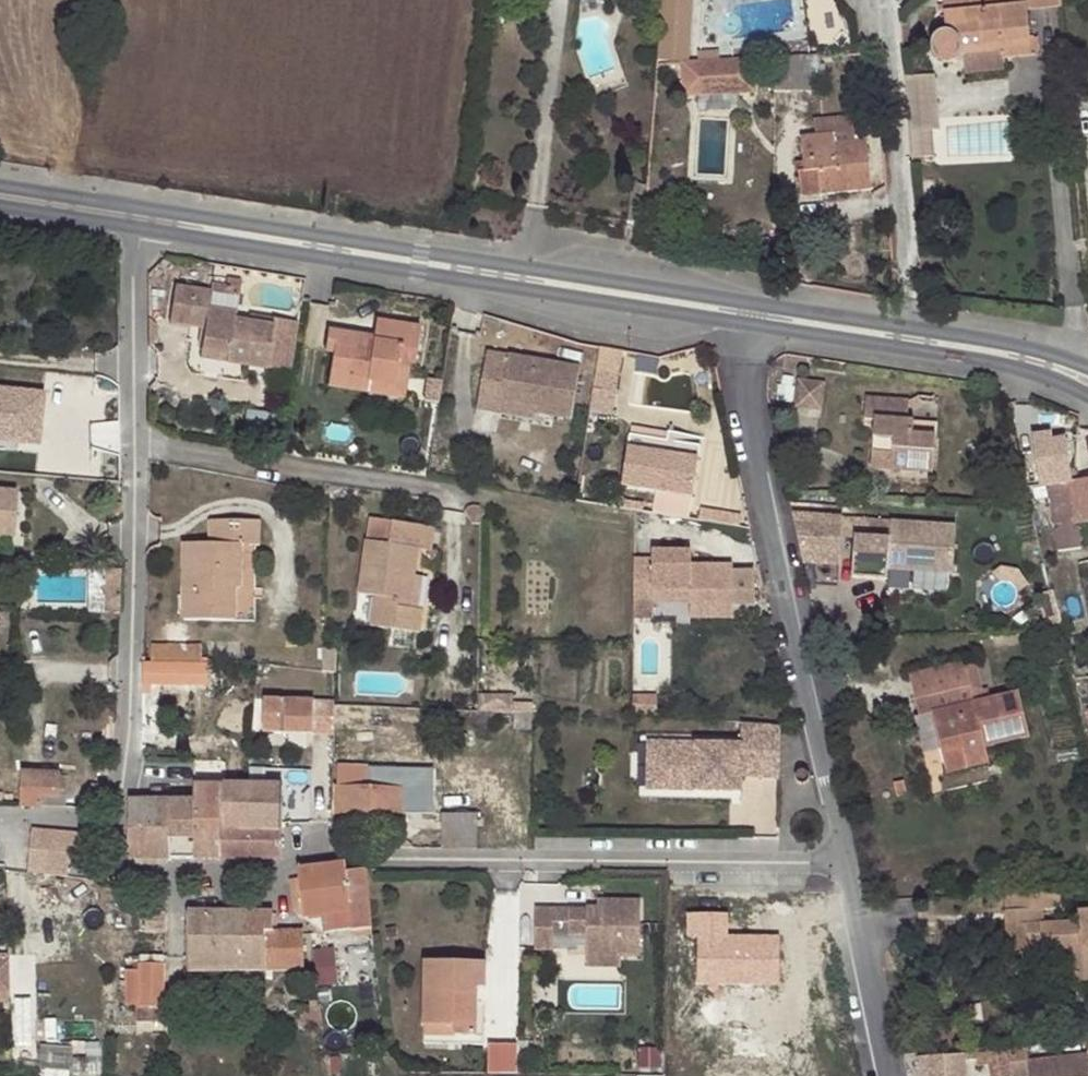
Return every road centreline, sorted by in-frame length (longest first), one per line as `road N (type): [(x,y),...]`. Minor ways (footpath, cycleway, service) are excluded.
road 1 (residential): [(849,863),(302,854),(277,872),(120,871),(120,826)]
road 2 (tertiary): [(757,305),(135,208)]
road 3 (tertiary): [(134,229),(754,331)]
road 4 (residential): [(120,826),(134,229)]
road 5 (residential): [(849,863),(746,403),(754,331)]
road 6 (residential): [(884,0),(907,327)]
road 7 (residential): [(896,1075),(849,863)]
road 8 (tertiary): [(909,352),(1023,371),(1087,399)]
road 9 (tertiary): [(1087,367),(1031,348),(907,327)]
road 10 (tertiary): [(754,331),(909,352)]
road 11 (tertiary): [(907,327),(757,305)]
road 12 (tertiary): [(135,208),(0,185)]
road 13 (tertiary): [(0,209),(134,229)]

